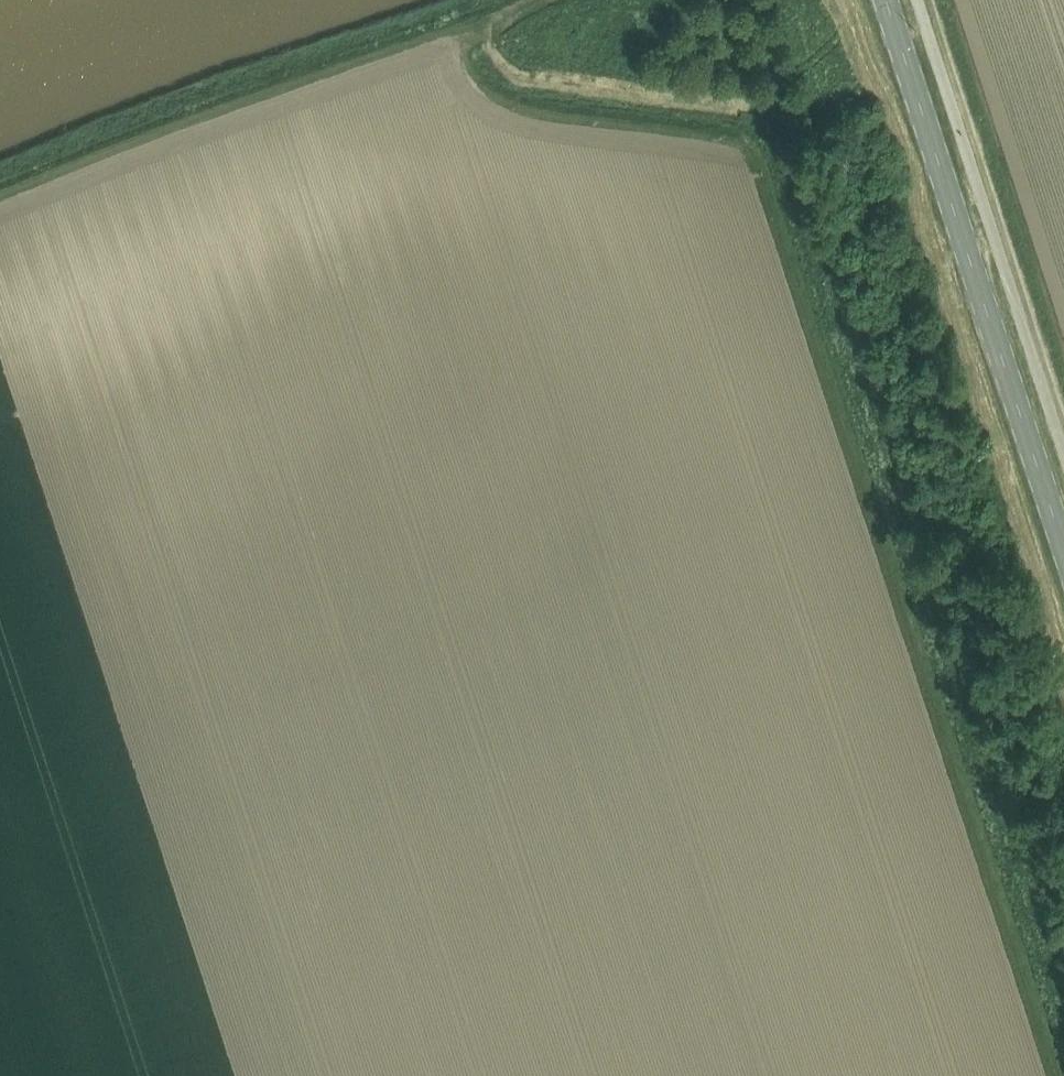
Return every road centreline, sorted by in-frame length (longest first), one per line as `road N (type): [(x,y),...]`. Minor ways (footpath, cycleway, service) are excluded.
road 1 (tertiary): [(1063,553),(887,0)]

